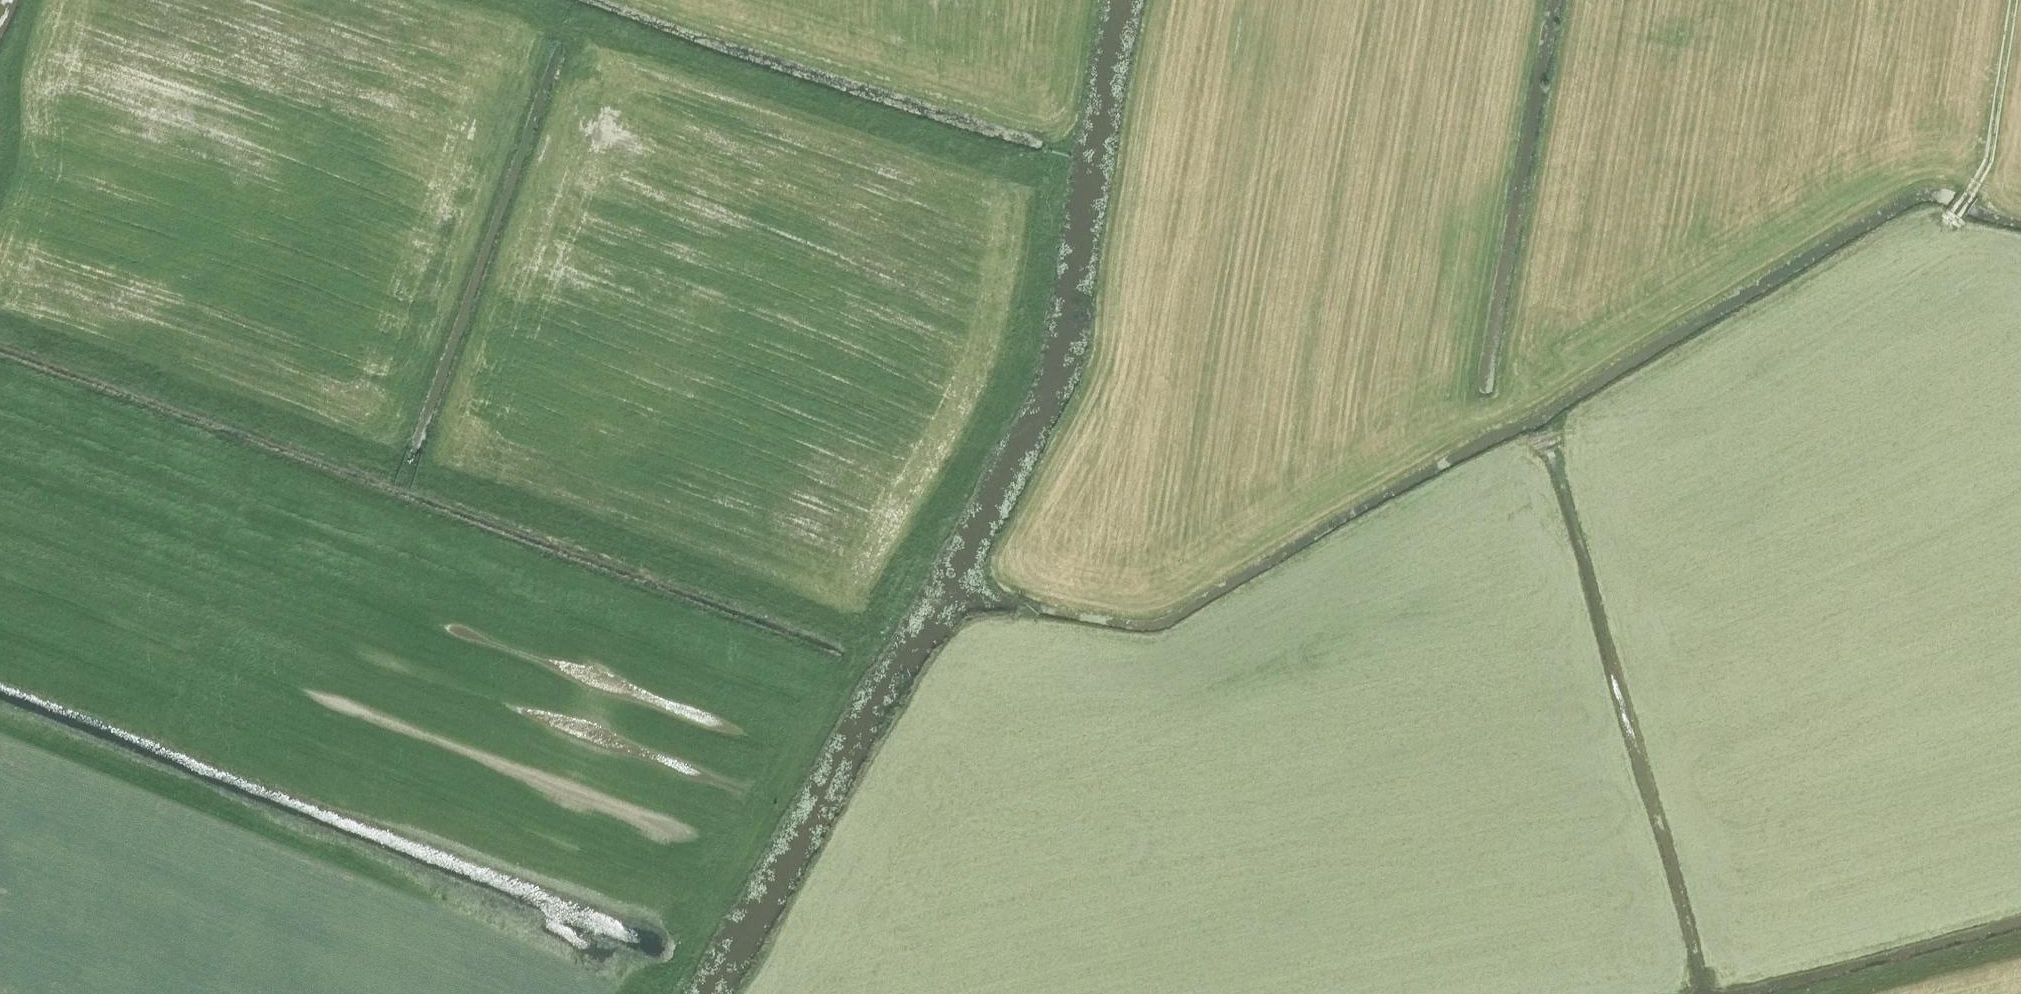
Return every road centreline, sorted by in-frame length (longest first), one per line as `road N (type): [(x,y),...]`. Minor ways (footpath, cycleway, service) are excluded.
road 1 (track): [(1946,230),(1987,167),(2014,0)]

